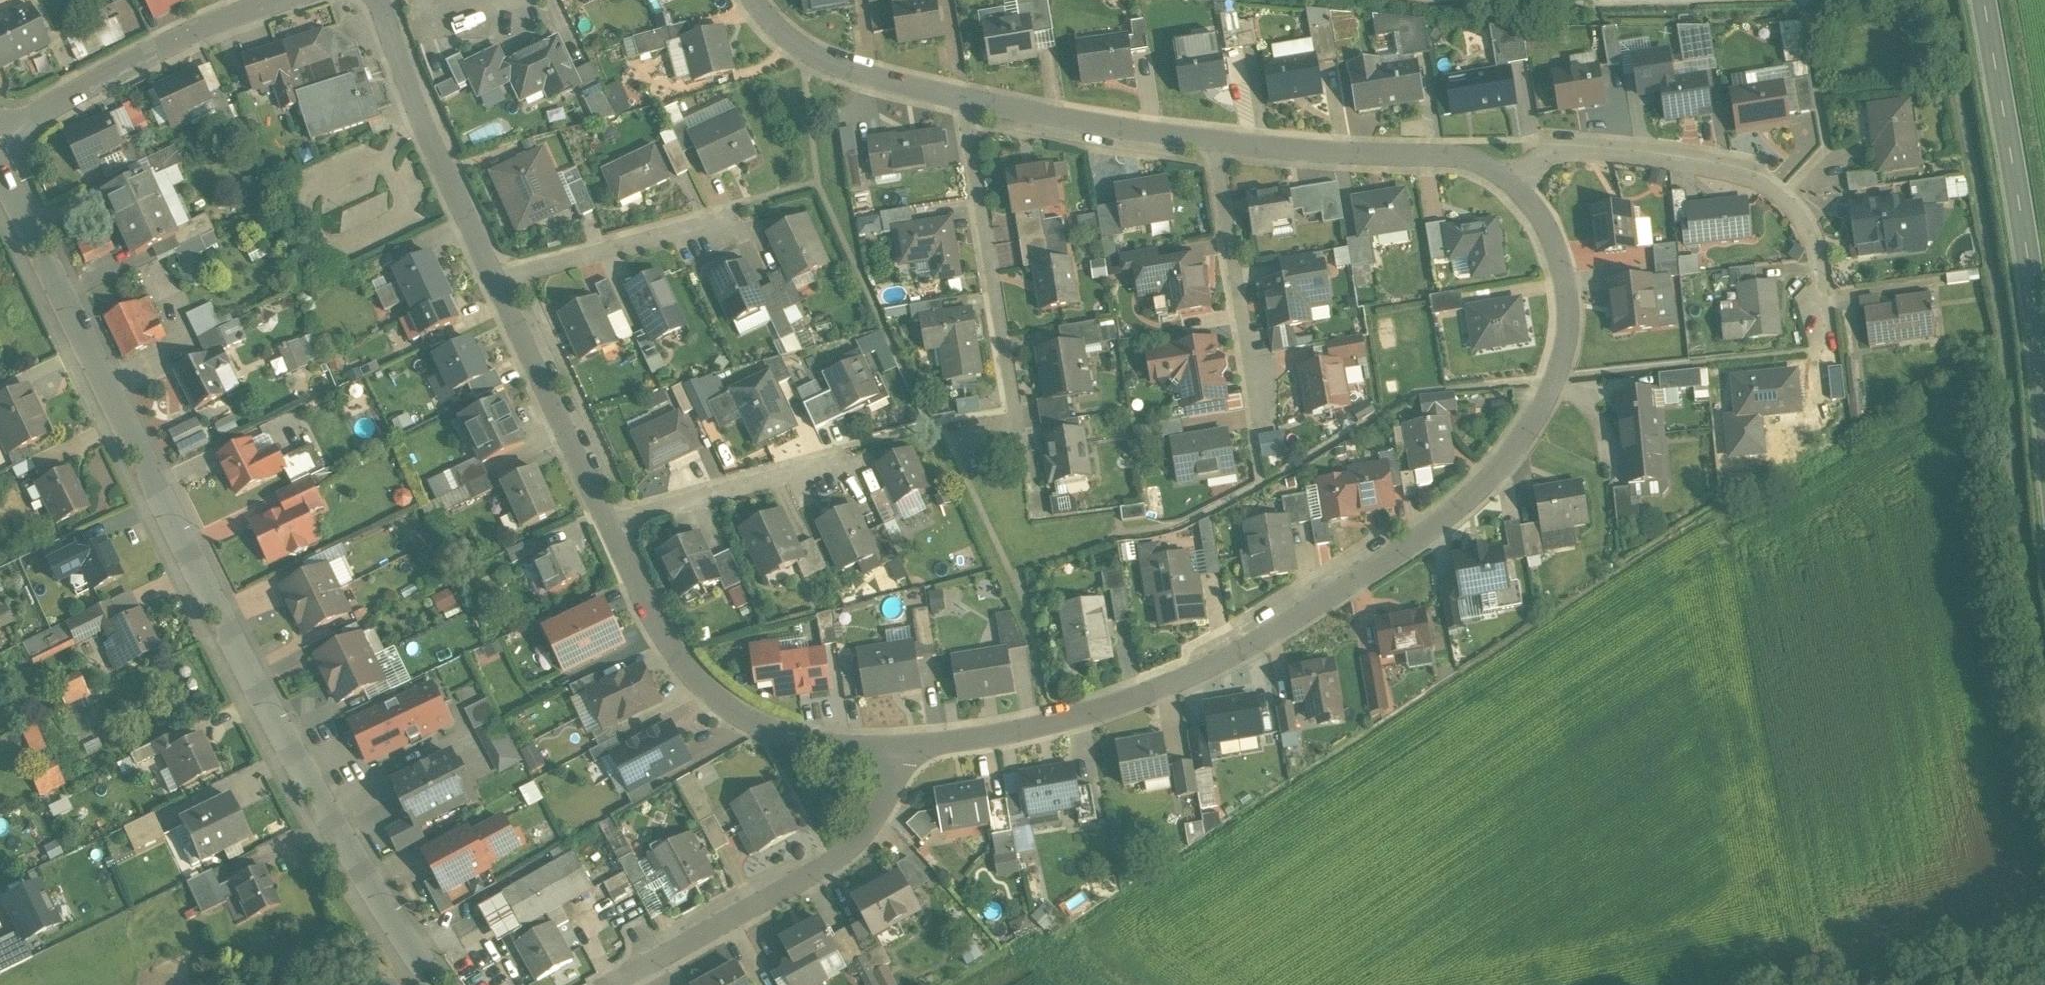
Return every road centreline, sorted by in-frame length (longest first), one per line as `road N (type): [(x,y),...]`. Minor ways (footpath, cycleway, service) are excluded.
road 1 (residential): [(914,748),(1051,726),(1206,670),(1326,602),(1476,494),(1523,442),(1558,384),(1570,329),(1567,273),(1536,211),(1503,178)]
road 2 (tertiary): [(0,164),(297,761),(437,984)]
road 3 (residential): [(1831,352),(1820,244),(1788,197),(1703,166),(1592,151),(1539,161),(1503,178)]
road 4 (residential): [(609,521),(689,670),(739,713),(795,738),(914,748)]
road 5 (tertiary): [(1984,0),(2044,395)]
road 6 (residential): [(914,748),(893,809),(852,854),(624,984)]
road 7 (residential): [(969,107),(1023,441)]
road 8 (residential): [(0,133),(302,0)]
road 9 (residential): [(376,0),(413,100),(500,282)]
road 10 (residential): [(1503,178),(1428,157),(1219,150)]
road 11 (residential): [(500,282),(609,521)]
road 12 (residential): [(1219,150),(1260,403)]
road 13 (residential): [(1219,150),(969,107)]
road 14 (residential): [(969,107),(812,55),(760,0)]
road 15 (residential): [(500,282),(720,223)]
road 16 (residential): [(609,521),(829,465)]

